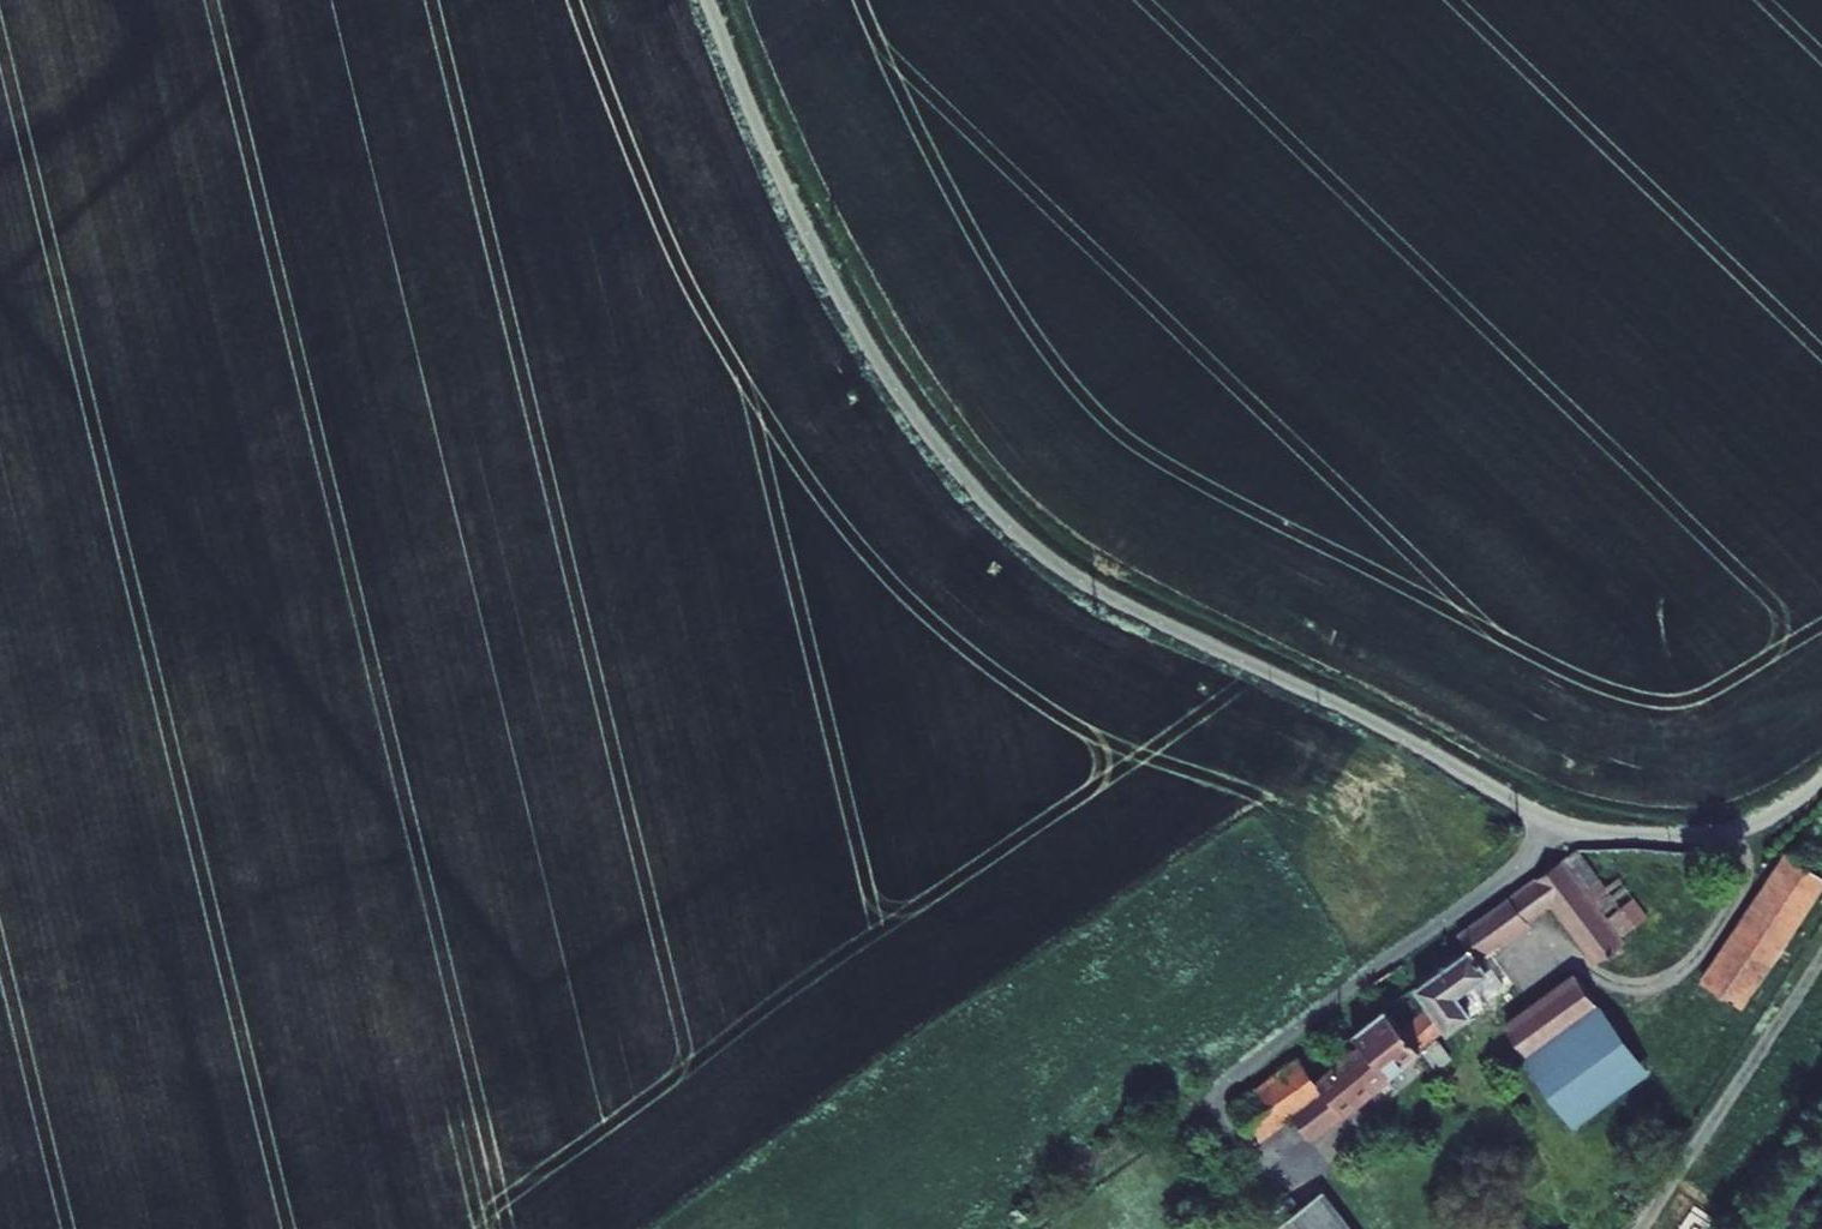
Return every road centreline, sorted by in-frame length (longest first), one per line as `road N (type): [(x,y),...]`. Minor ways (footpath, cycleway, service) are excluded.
road 1 (residential): [(707,0),(771,158),(856,328),(919,424),(999,516),(1094,587),(1384,727),(1551,820)]
road 2 (residential): [(1551,820),(1524,858),(1211,1092)]
road 3 (track): [(1659,1228),(1821,971)]
road 4 (residential): [(1551,820),(1667,839),(1743,830)]

